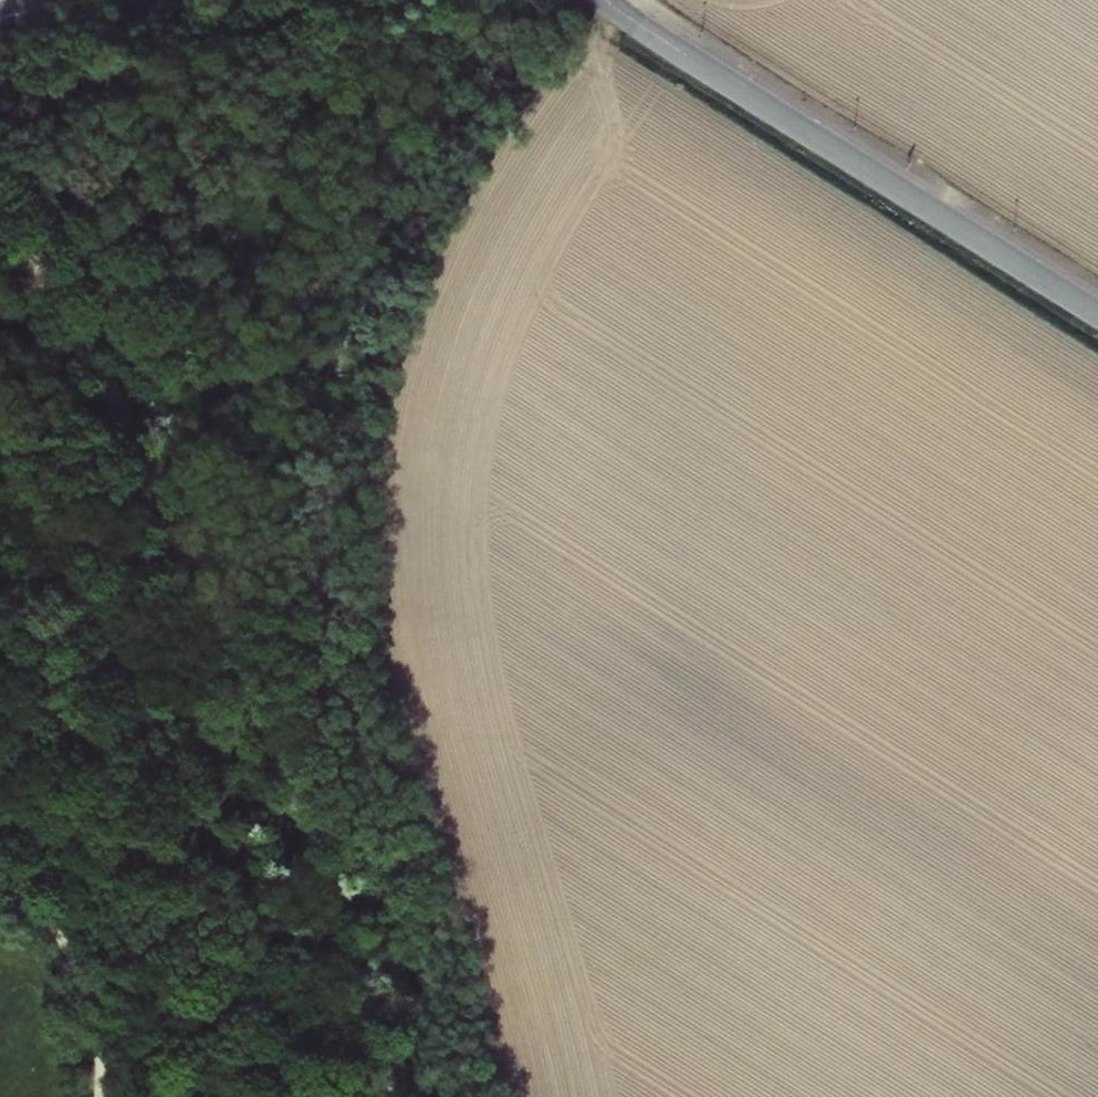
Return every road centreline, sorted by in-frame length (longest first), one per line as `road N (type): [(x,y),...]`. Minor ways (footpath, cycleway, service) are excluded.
road 1 (tertiary): [(605,0),(1097,312)]

